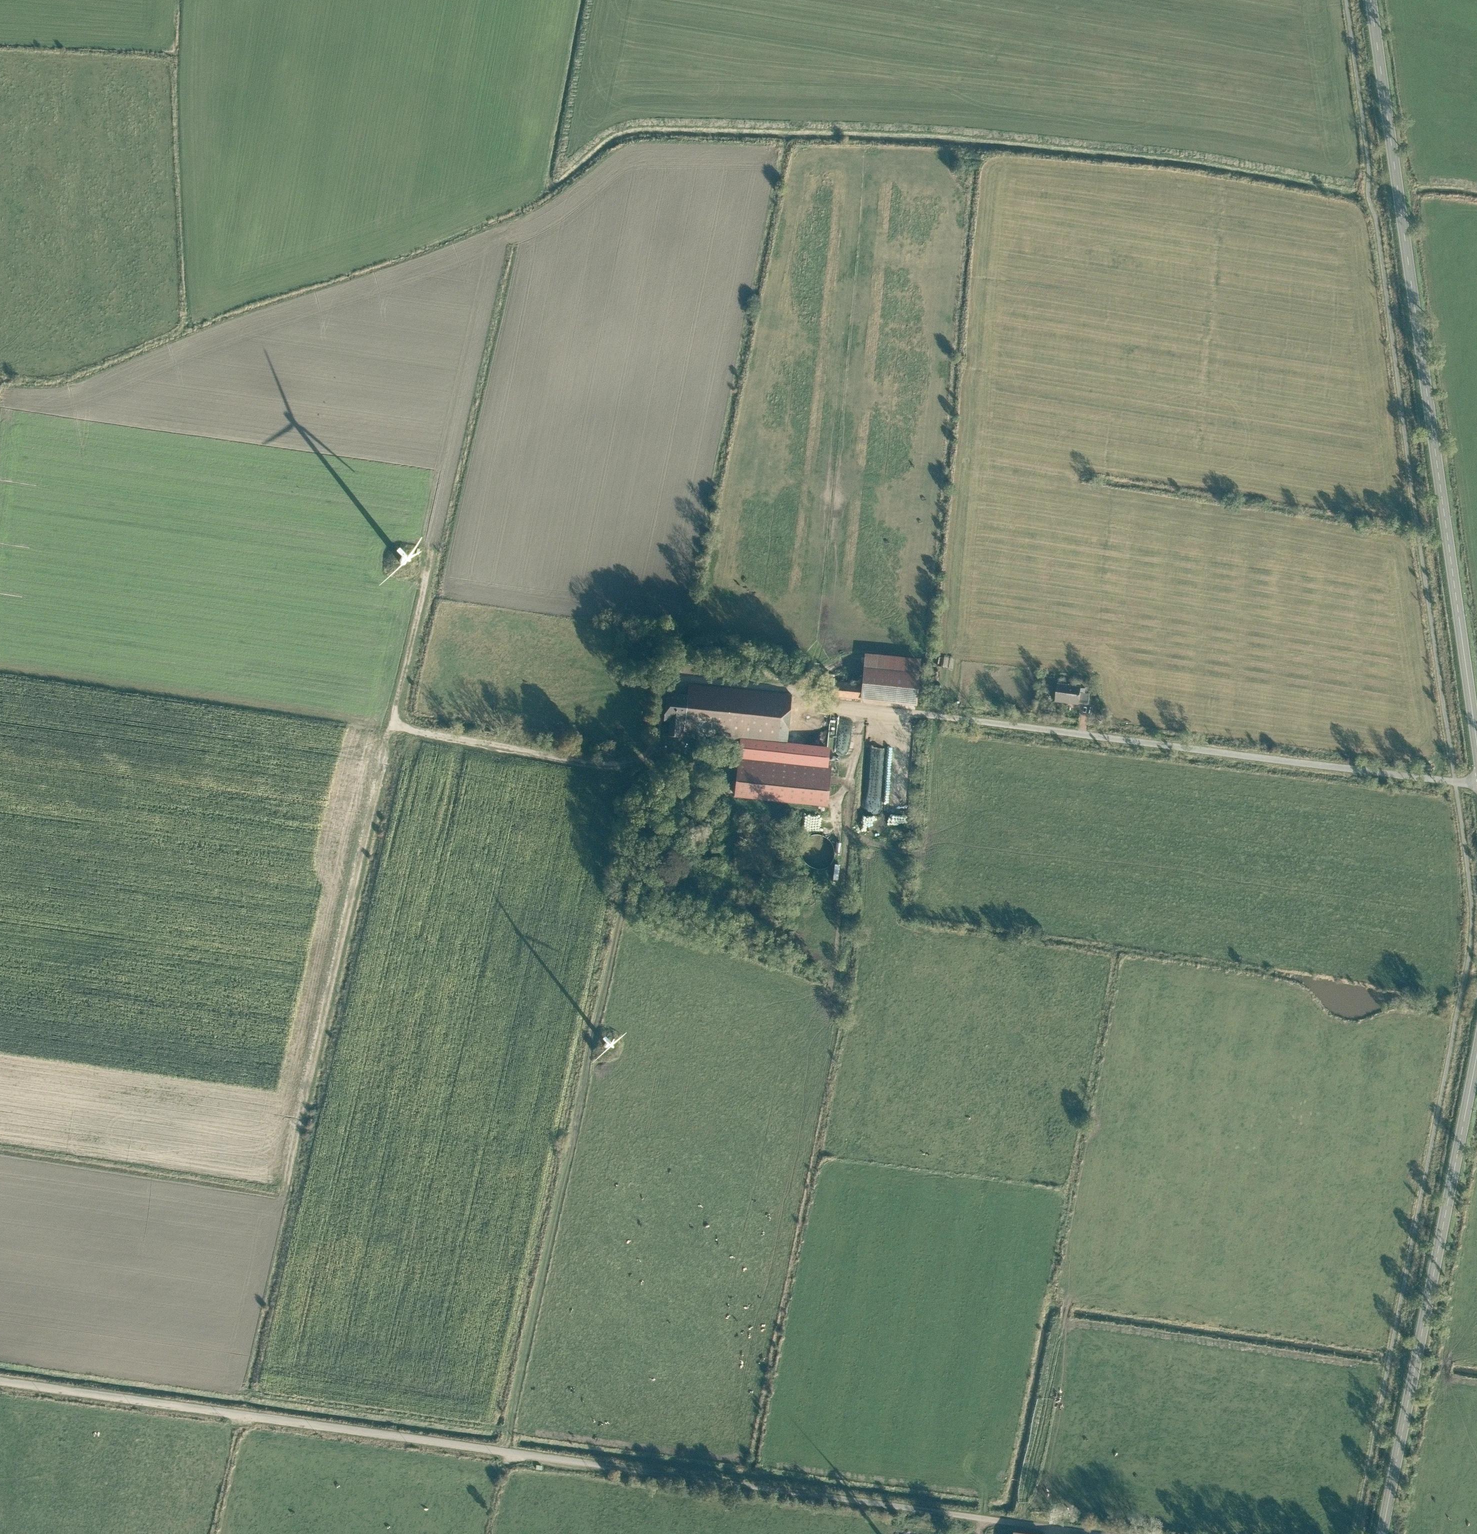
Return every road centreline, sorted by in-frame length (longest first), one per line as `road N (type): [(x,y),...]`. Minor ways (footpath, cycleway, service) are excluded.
road 1 (track): [(508,1445),(646,755),(579,760),(395,720),(433,529)]
road 2 (unclassified): [(0,1380),(508,1445),(1085,1533)]
road 3 (tertiary): [(1476,739),(1372,0)]
road 4 (tertiary): [(1383,1533),(1476,1063)]

